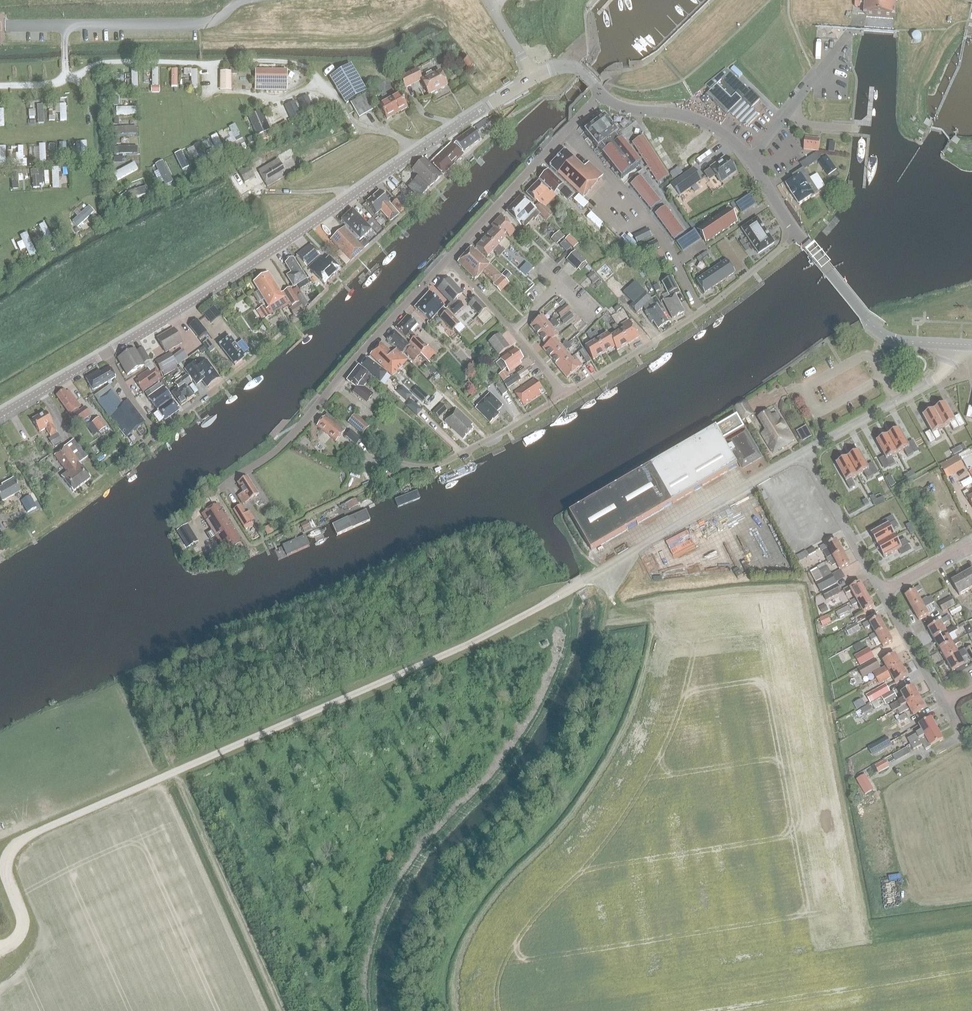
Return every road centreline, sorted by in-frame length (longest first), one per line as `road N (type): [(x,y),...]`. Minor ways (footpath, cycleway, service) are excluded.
road 1 (unclassified): [(0,948),(22,926),(7,864),(19,841),(487,633),(804,452)]
road 2 (tertiary): [(107,353),(534,76)]
road 3 (residential): [(448,260),(273,453),(217,492)]
road 4 (residential): [(564,396),(703,311),(796,234)]
road 5 (tertiary): [(796,234),(752,158),(731,139),(691,117),(624,108),(603,93)]
road 6 (residential): [(448,260),(603,93)]
road 7 (residential): [(368,458),(443,463),(564,396)]
road 8 (tertiary): [(952,344),(880,333),(796,234)]
road 9 (unclassified): [(804,452),(933,381),(952,344)]
road 10 (residential): [(564,396),(448,260)]
road 11 (residential): [(221,384),(158,434),(107,353)]
road 12 (track): [(0,198),(74,193),(77,200),(0,243)]
road 13 (residential): [(881,592),(804,452)]
road 14 (track): [(70,77),(89,97),(86,130),(0,136)]
road 15 (tertiary): [(107,353),(0,415)]
road 16 (residential): [(941,700),(881,592)]

